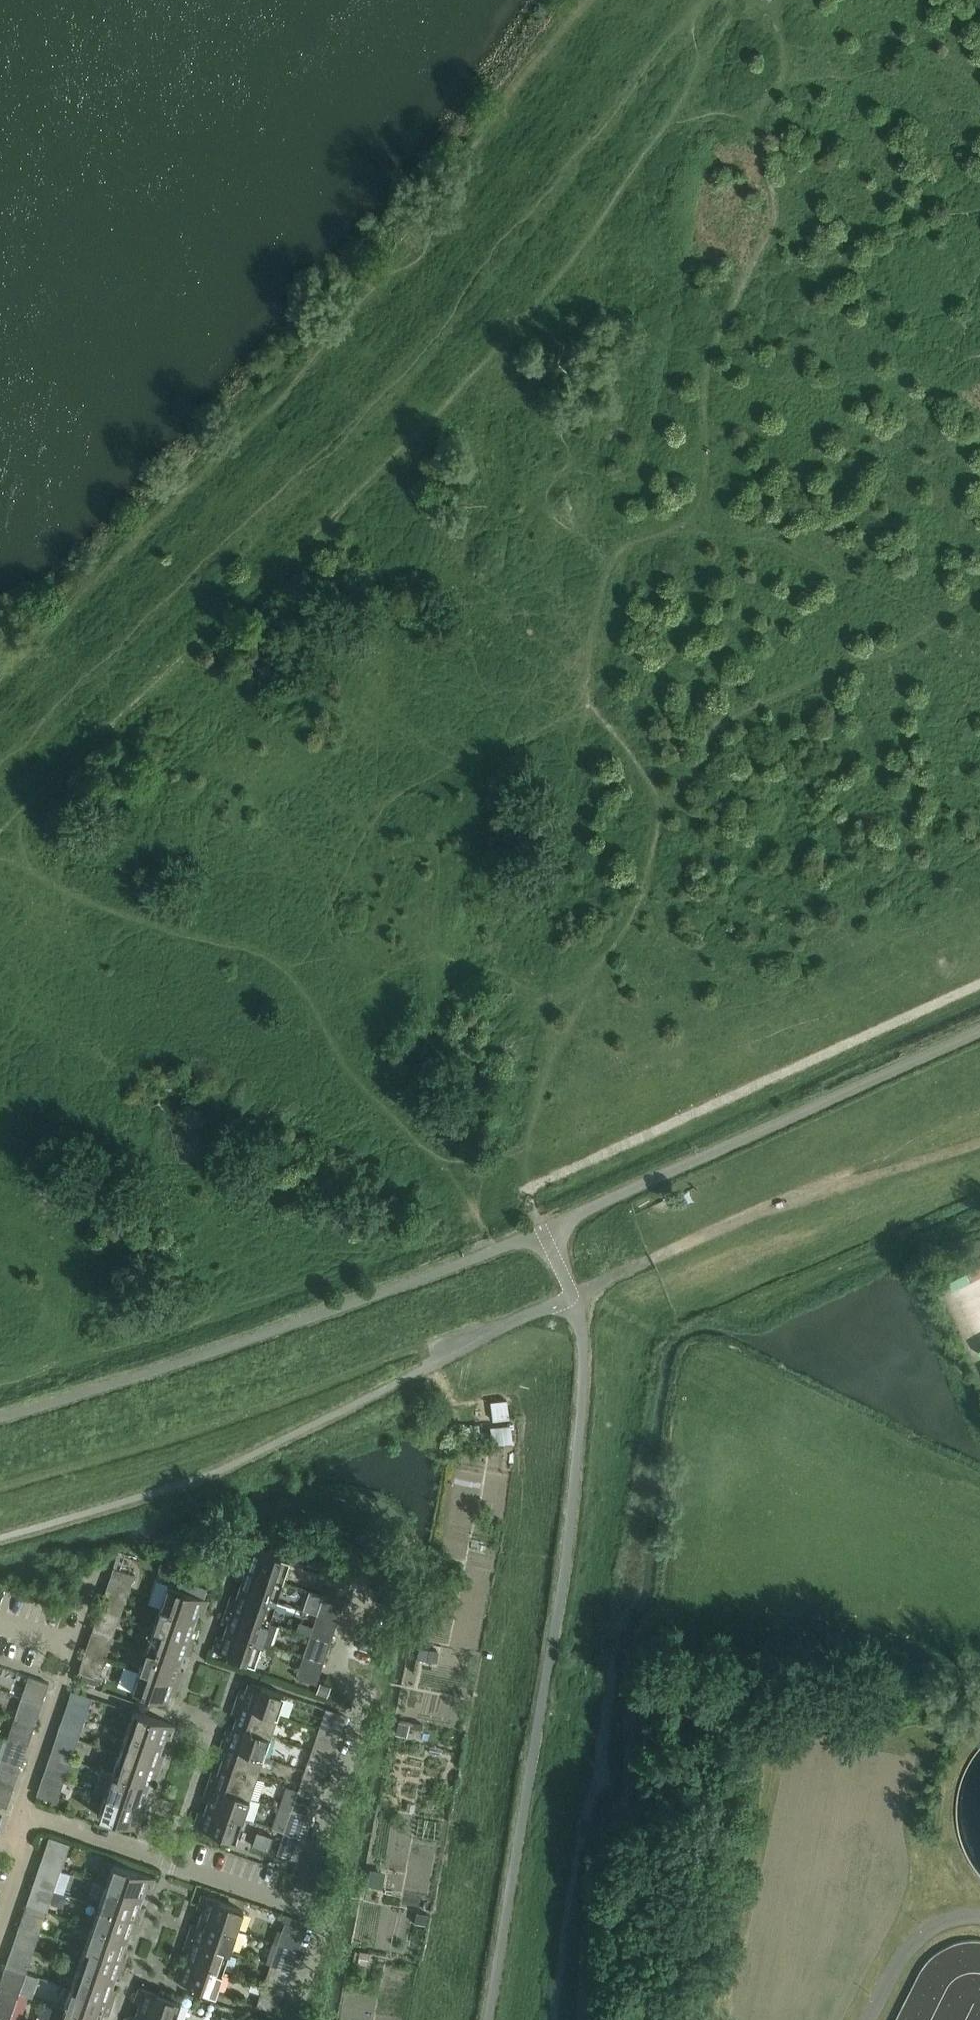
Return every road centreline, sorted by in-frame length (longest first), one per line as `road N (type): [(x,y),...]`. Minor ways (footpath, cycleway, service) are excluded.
road 1 (track): [(0,1536),(230,1465),(573,1294),(739,1221),(979,1145)]
road 2 (residential): [(297,1907),(364,1696),(337,1674),(363,1583)]
road 3 (residential): [(297,1907),(22,1813)]
road 4 (residential): [(22,1813),(97,1580)]
road 5 (residential): [(287,2019),(323,1918),(297,1907)]

